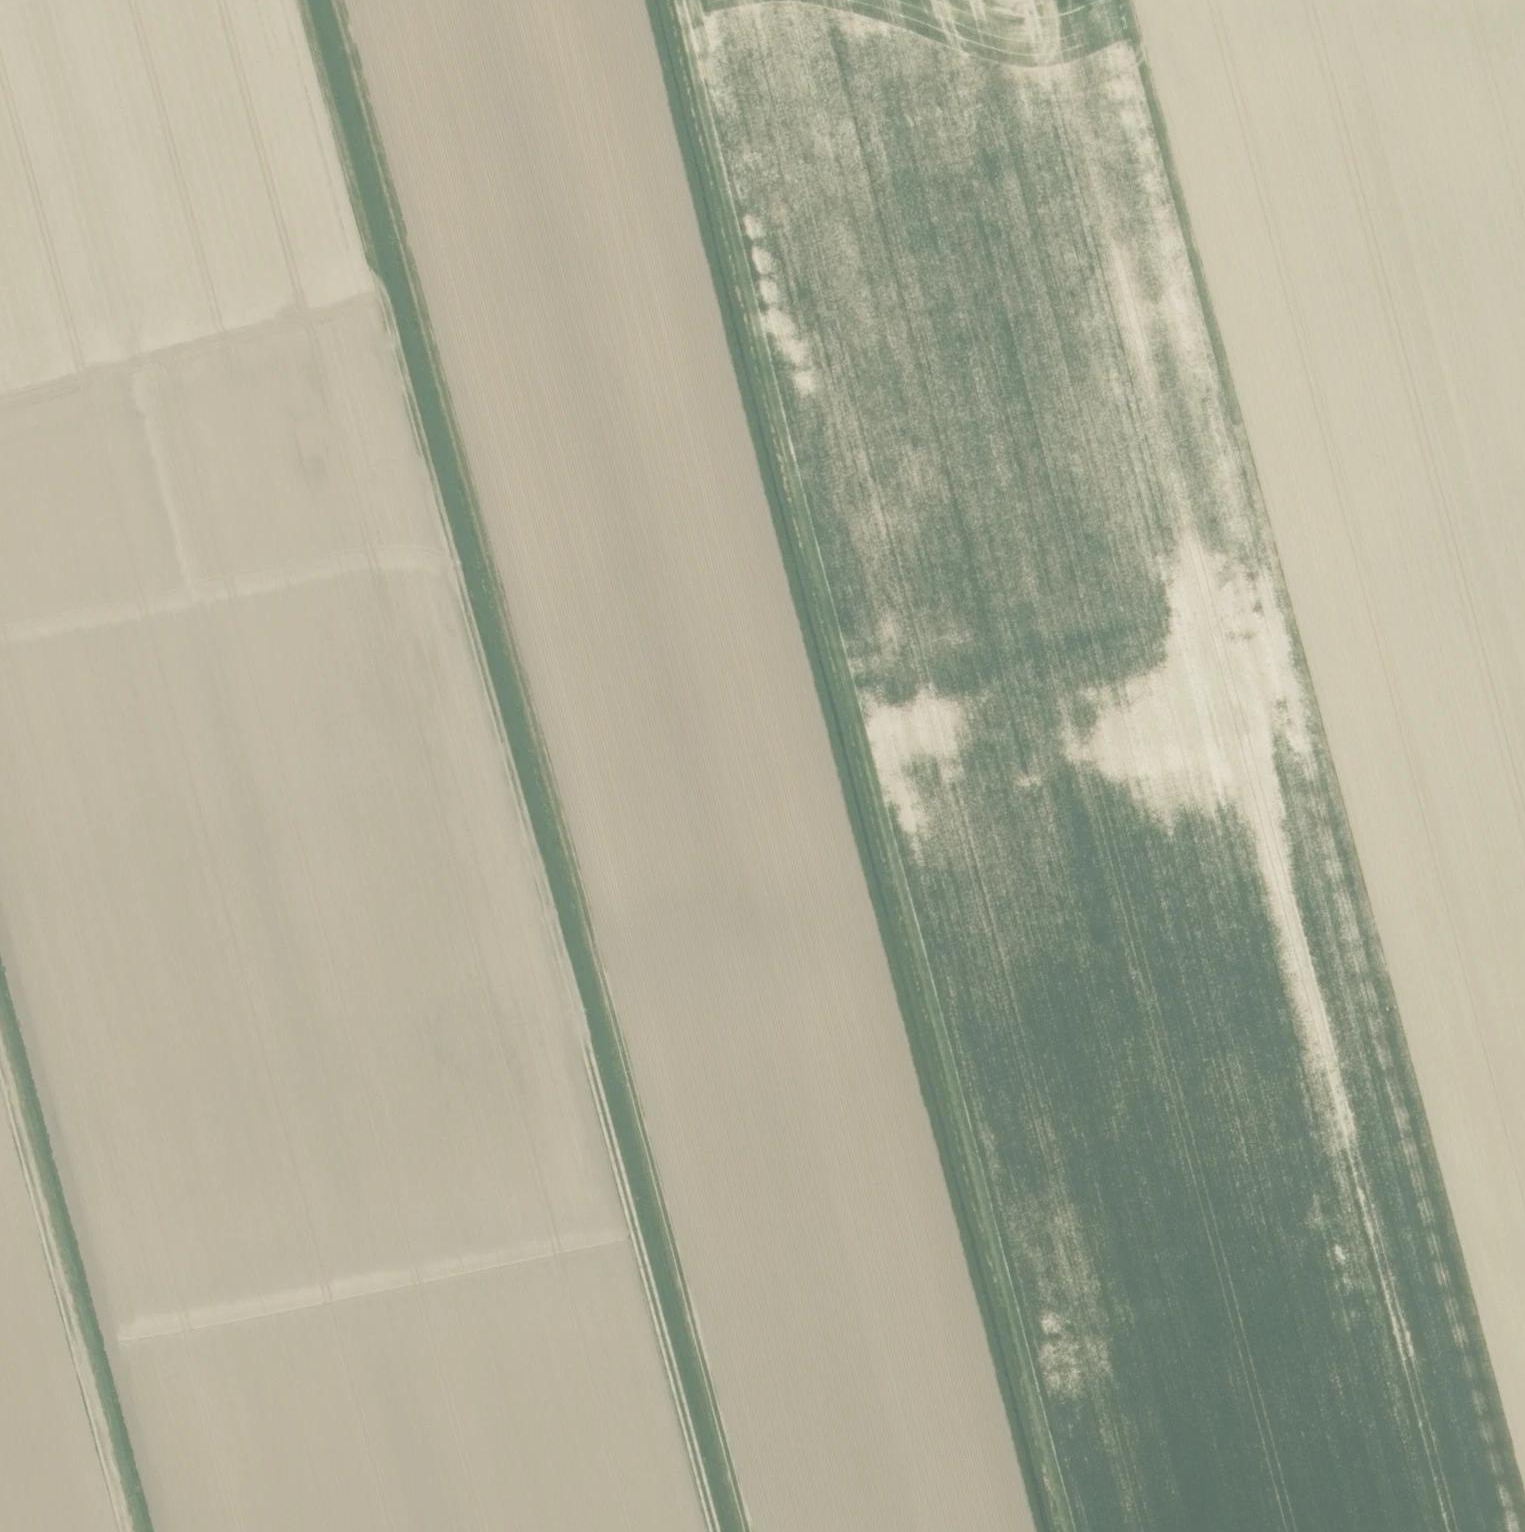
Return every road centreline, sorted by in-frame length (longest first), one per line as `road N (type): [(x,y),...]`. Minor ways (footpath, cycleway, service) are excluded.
road 1 (track): [(125,1531),(0,1063)]

